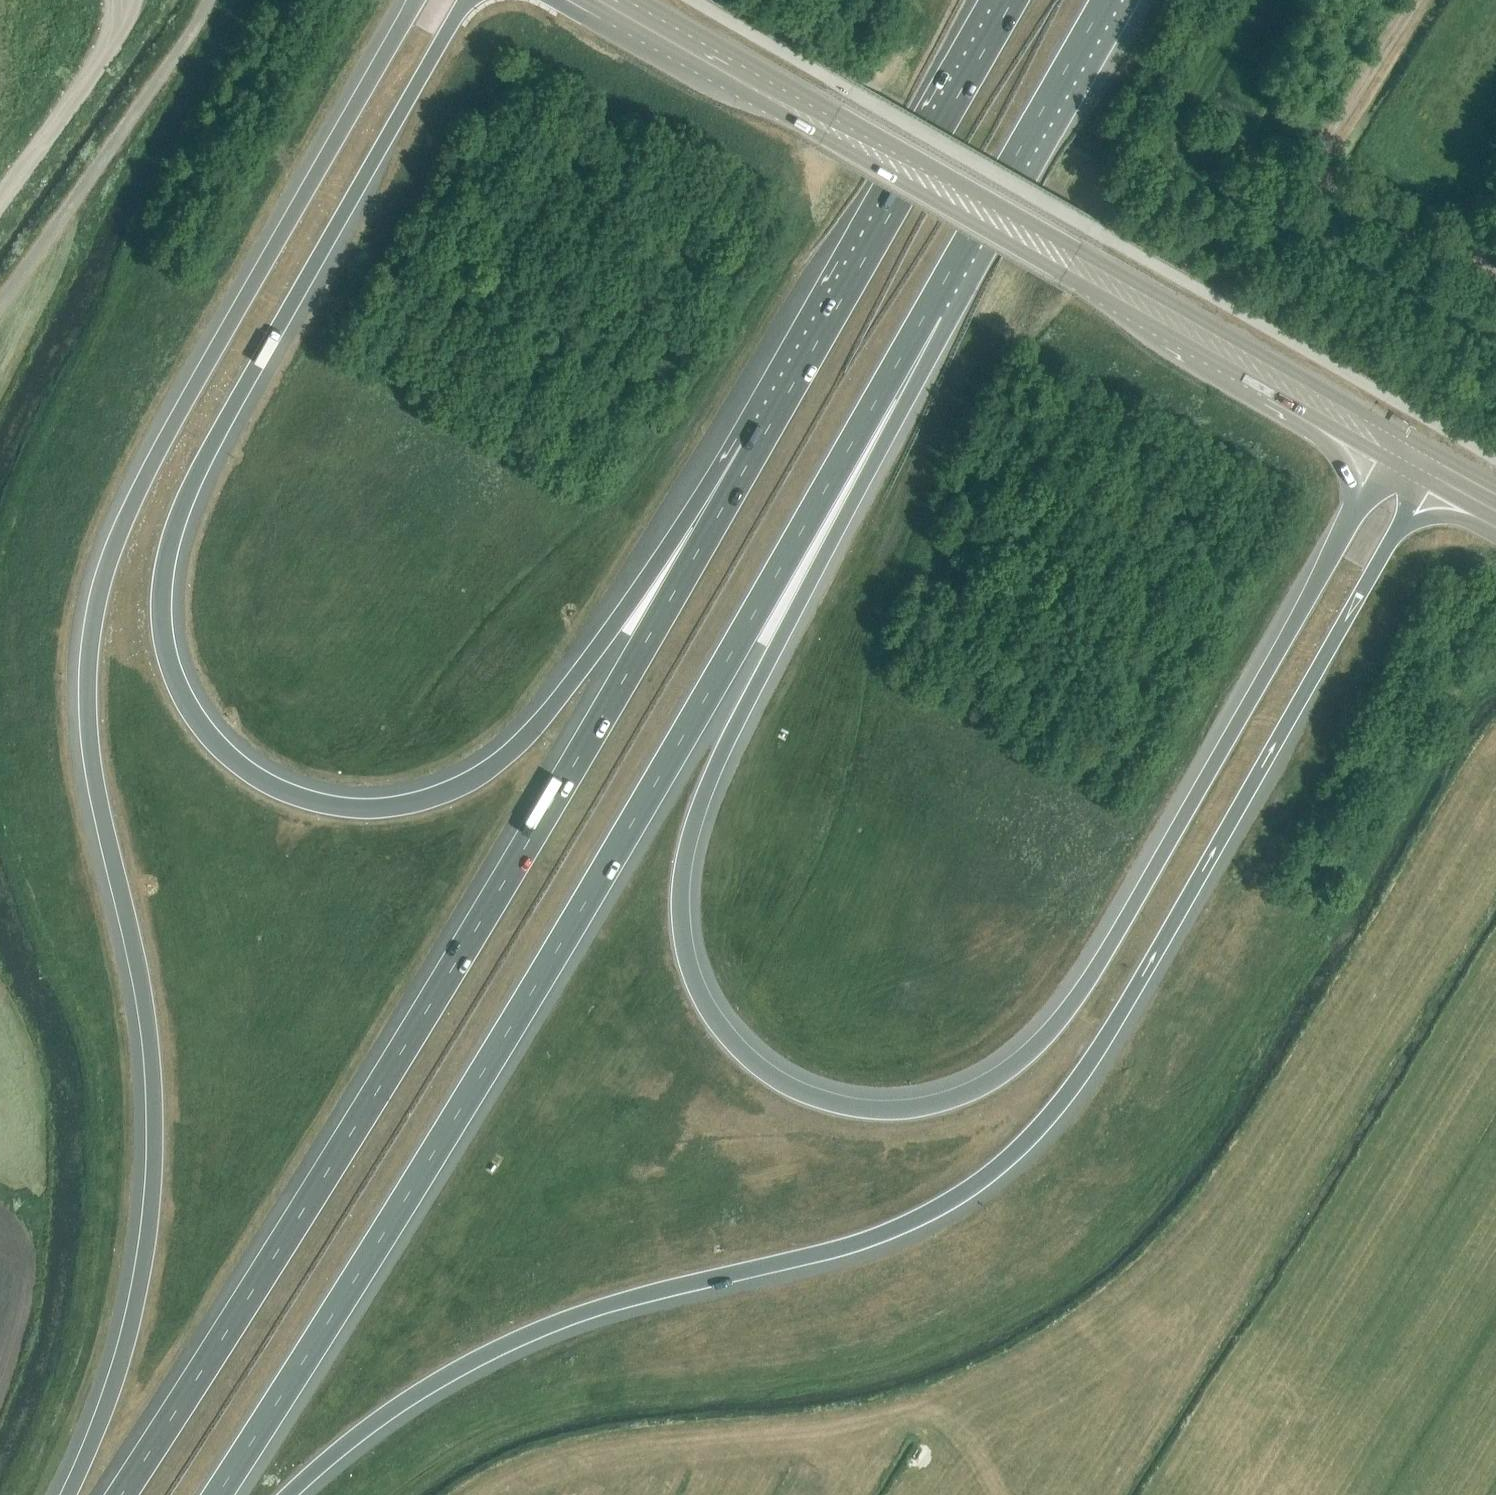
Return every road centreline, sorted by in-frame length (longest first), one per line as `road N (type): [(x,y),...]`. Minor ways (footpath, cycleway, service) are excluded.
road 1 (motorway): [(1394,447),(1083,996),(1047,1043),(1009,1074),(940,1107),(879,1112),(801,1096),(749,1064),(693,981),(680,919),(684,865),(697,802),(721,749),(886,453),(964,252)]
road 2 (motorway): [(299,1494),(435,1382),(599,1311),(843,1247),(945,1206),(1033,1142),(1078,1092),(1431,469)]
road 3 (motorway): [(414,0),(125,513),(92,593),(80,653),(81,726),(130,957),(146,1074),(148,1196),(135,1304),(64,1494)]
road 4 (motorway): [(732,489),(583,672),(497,759),(461,783),(360,805),(287,794),(238,763),(180,692),(161,624),(164,579),(188,496),(464,0)]
road 5 (motorway): [(219,1494),(452,1127),(964,252)]
road 6 (motorway): [(732,489),(384,1081),(118,1494)]
road 7 (secondary): [(1394,447),(616,0)]
road 8 (motorway): [(1013,0),(732,489)]
road 9 (unclassified): [(205,0),(196,25),(0,303)]
road 10 (unclassified): [(1495,287),(1182,127)]
road 11 (motorway): [(964,252),(1107,0)]
road 12 (track): [(120,0),(113,41),(0,200)]

